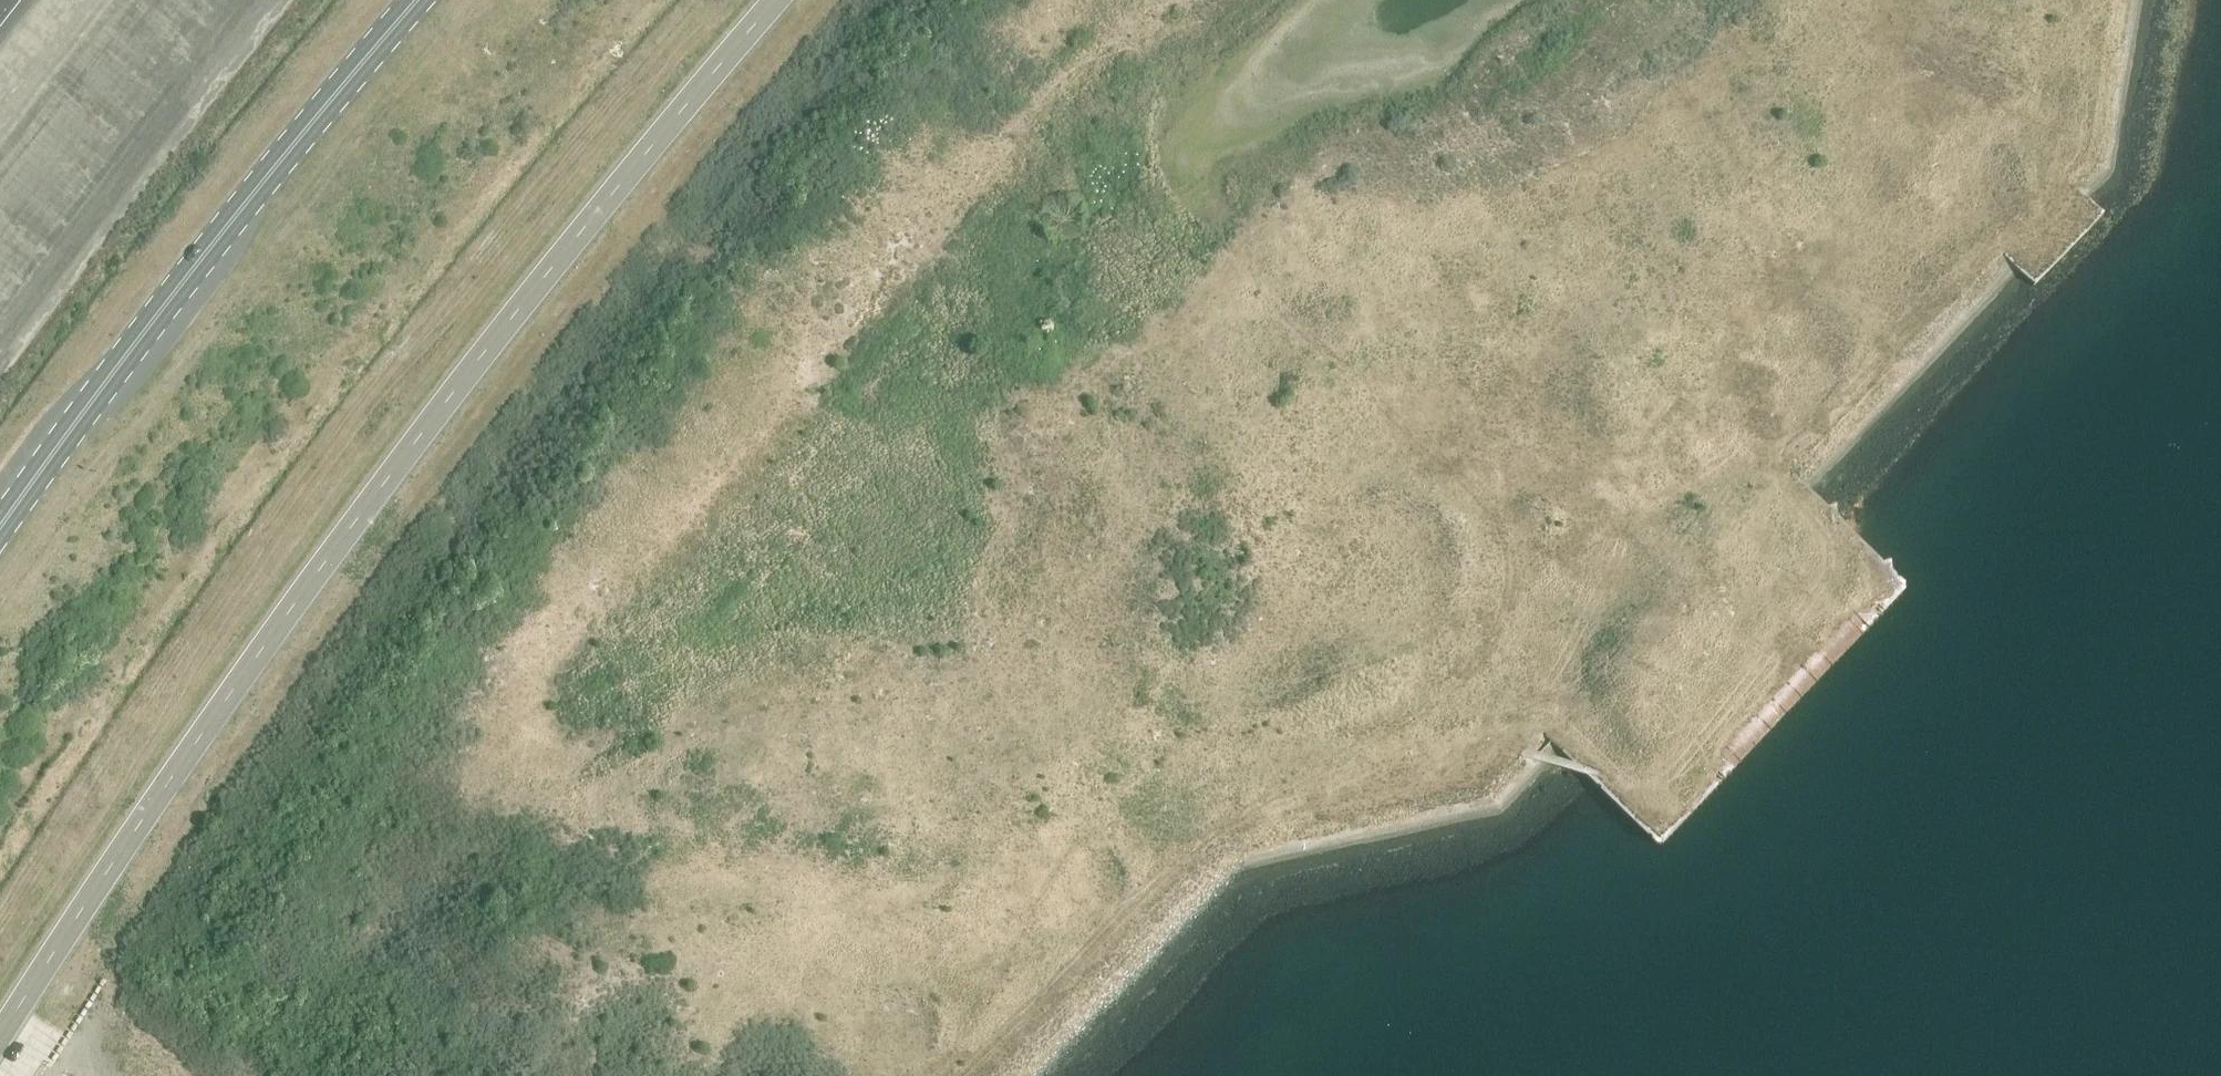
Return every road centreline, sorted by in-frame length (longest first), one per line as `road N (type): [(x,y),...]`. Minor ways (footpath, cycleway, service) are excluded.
road 1 (unclassified): [(0,1032),(120,850),(447,398),(777,0)]
road 2 (primary): [(0,520),(279,152),(414,0)]

